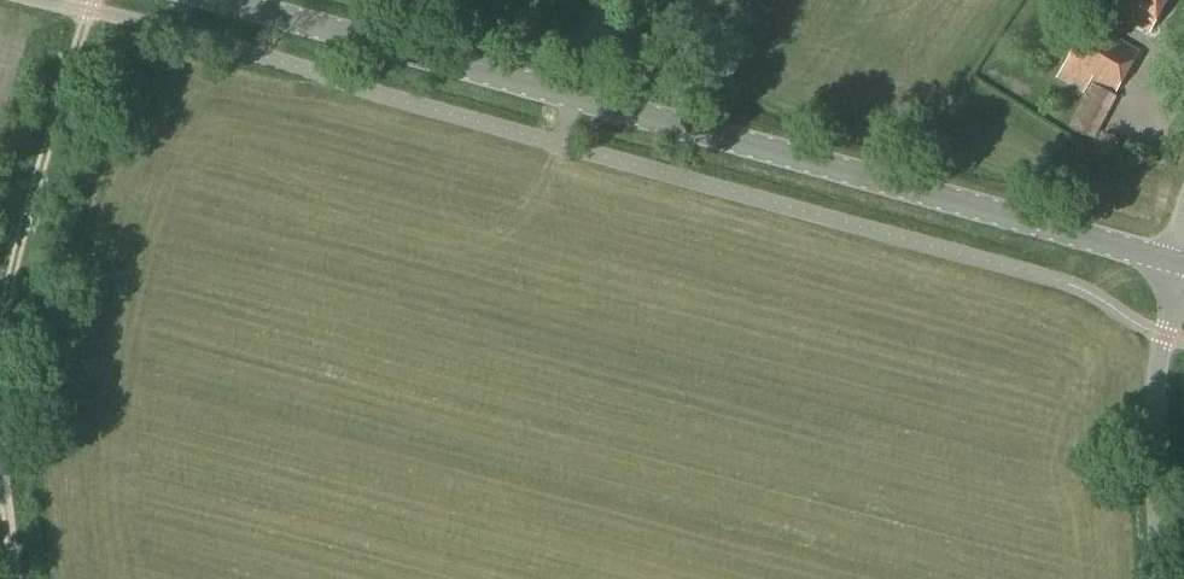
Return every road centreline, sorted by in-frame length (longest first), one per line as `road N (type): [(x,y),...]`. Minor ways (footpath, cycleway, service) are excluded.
road 1 (secondary): [(1173,264),(212,0)]
road 2 (unclassified): [(1154,578),(1157,379),(1173,264)]
road 3 (track): [(0,309),(86,12)]

